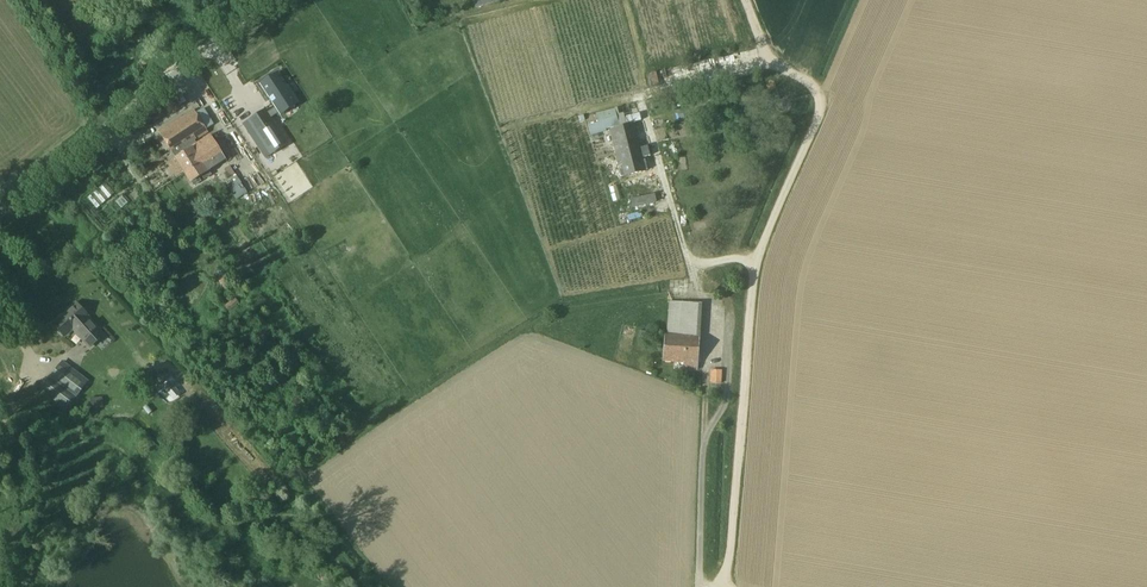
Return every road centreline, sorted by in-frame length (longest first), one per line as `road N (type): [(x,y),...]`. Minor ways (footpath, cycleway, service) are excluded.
road 1 (track): [(745,0),(770,60),(822,95),(754,264),(730,556),(714,586)]
road 2 (track): [(353,230),(484,153),(489,139),(452,34),(471,18),(535,0)]
road 3 (unclassified): [(0,213),(264,0)]

